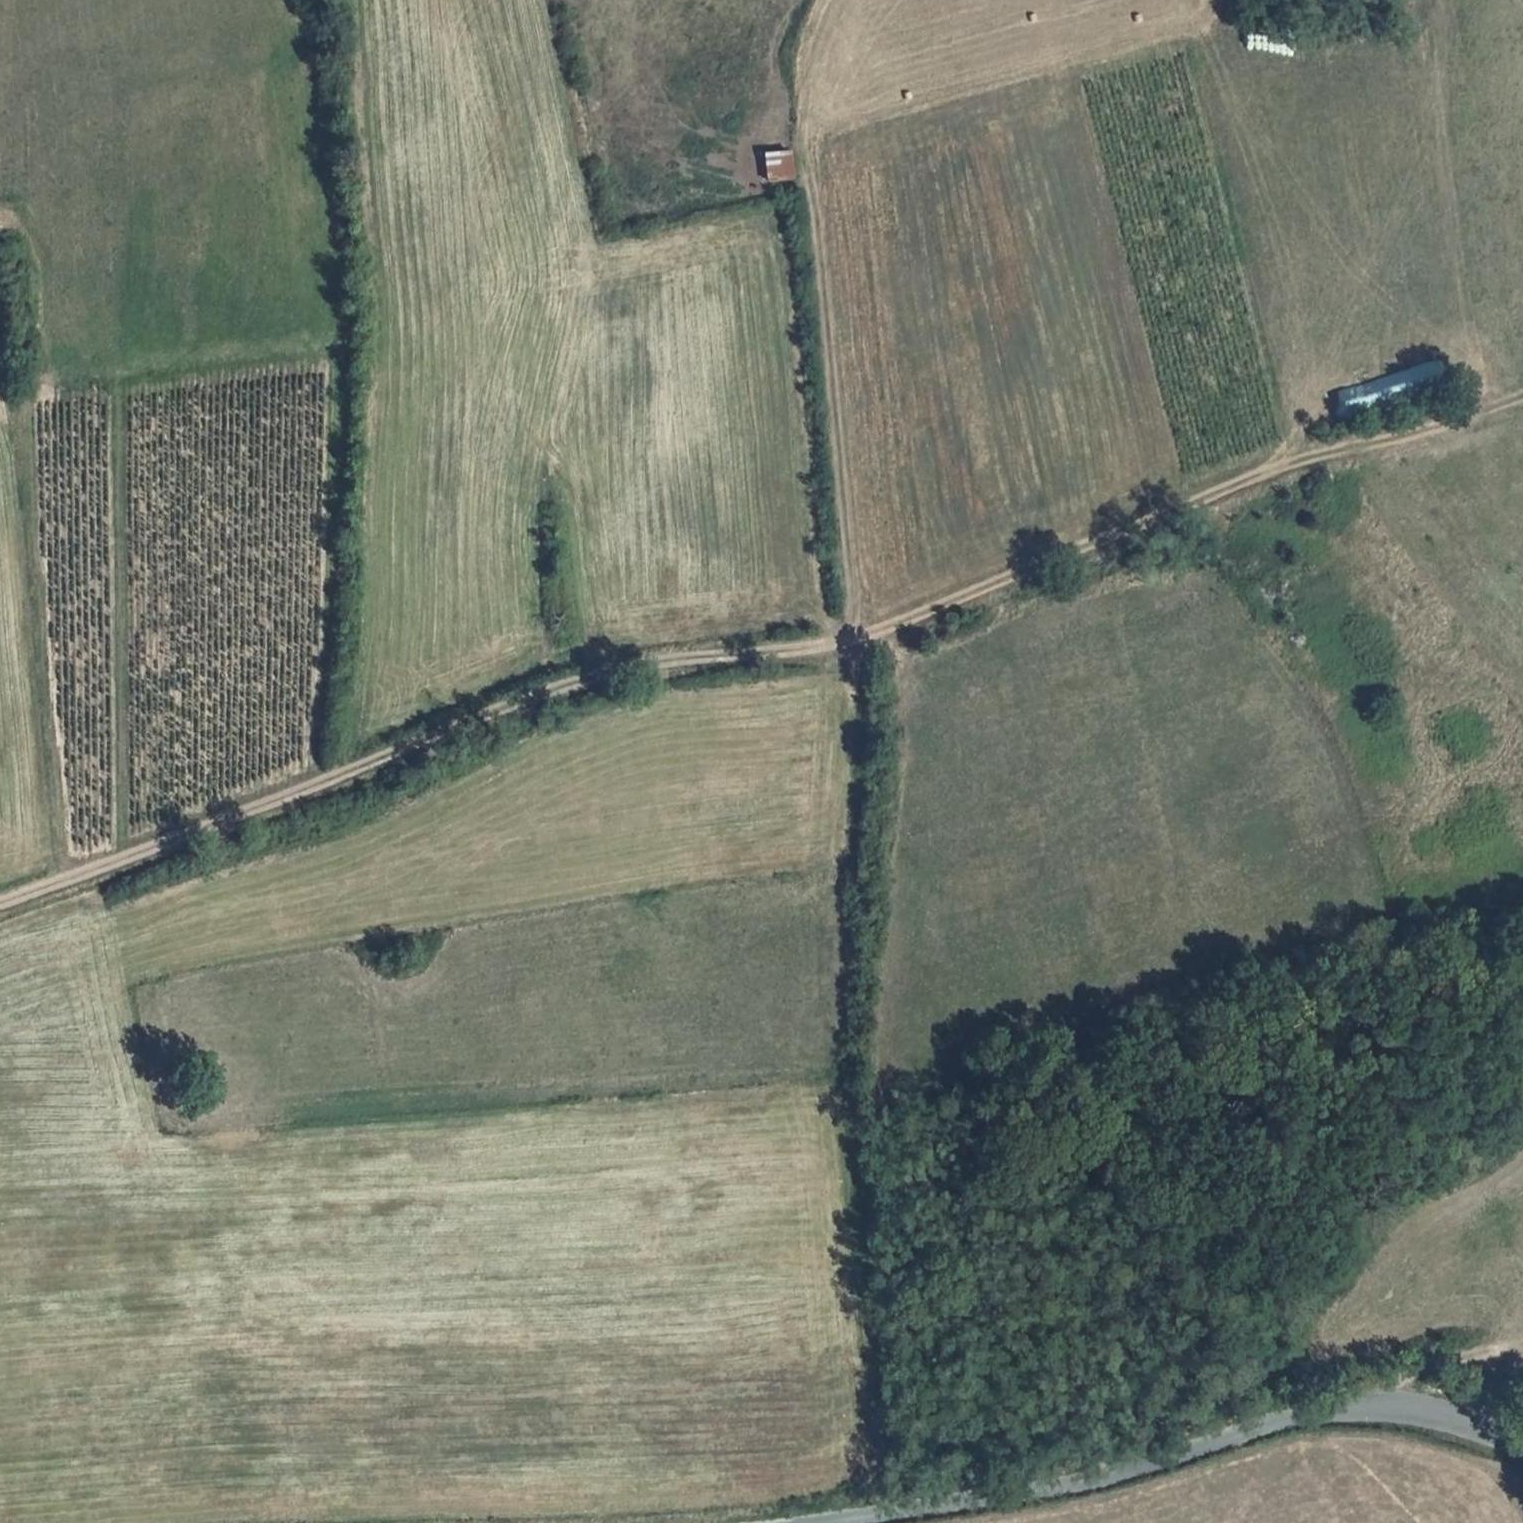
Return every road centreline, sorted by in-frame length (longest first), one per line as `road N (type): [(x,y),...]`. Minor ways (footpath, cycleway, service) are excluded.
road 1 (track): [(0,920),(222,846),(566,693),(692,661),(834,647),(1332,458),(1522,401)]
road 2 (tertiary): [(1522,1442),(1384,1404),(1313,1410),(1170,1459),(1053,1486),(821,1522)]

